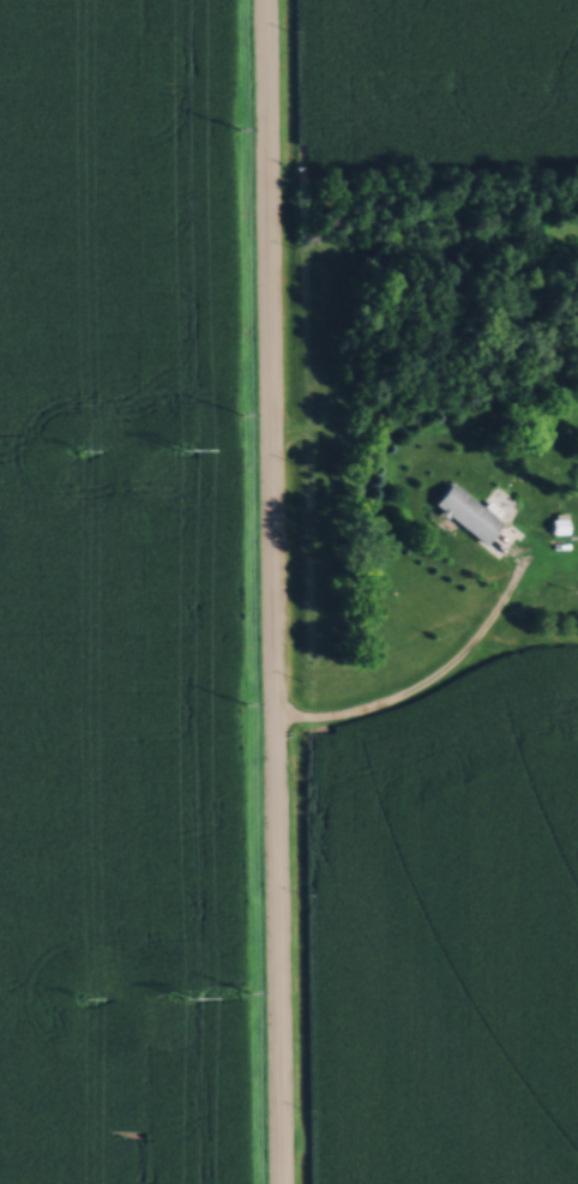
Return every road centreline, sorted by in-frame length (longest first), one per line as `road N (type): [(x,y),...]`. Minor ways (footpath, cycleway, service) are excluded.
road 1 (residential): [(279,1183),(262,0)]

